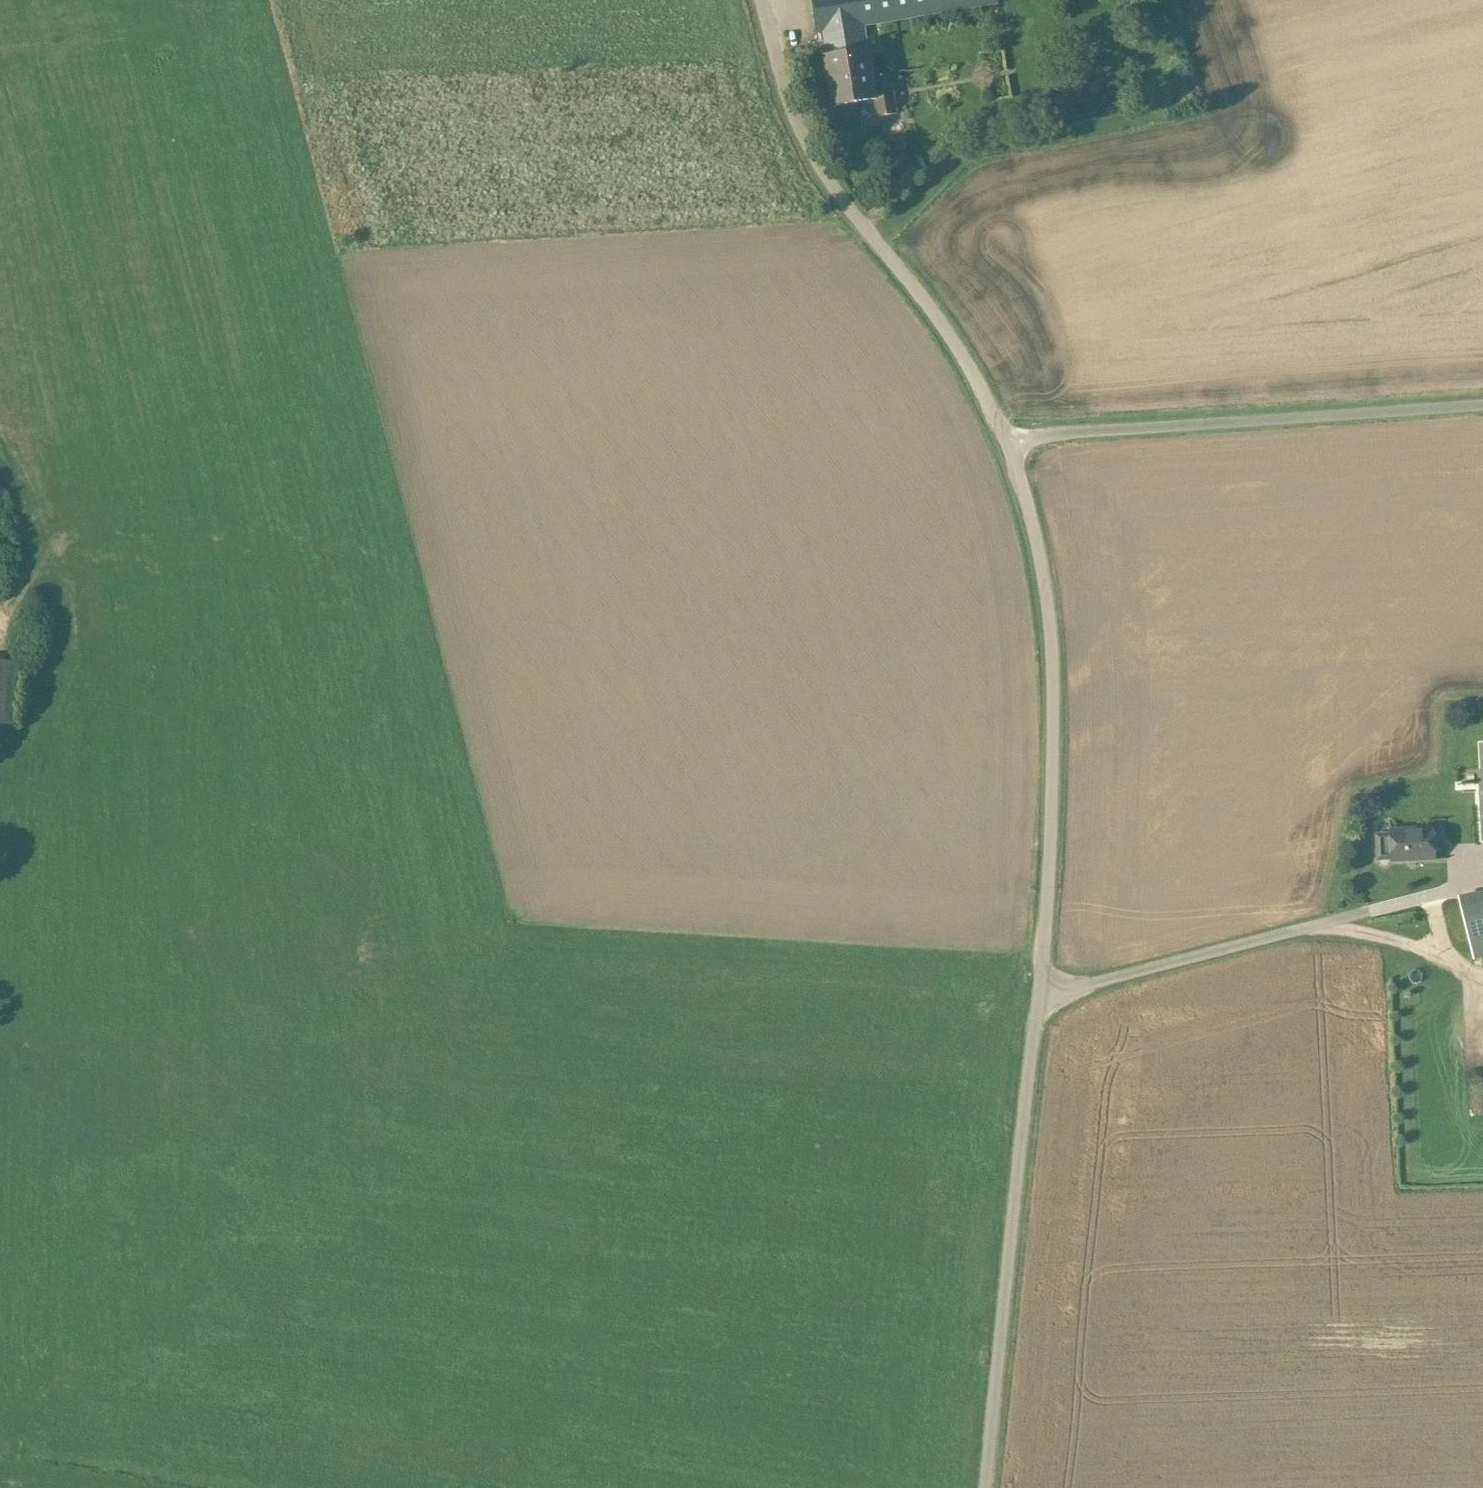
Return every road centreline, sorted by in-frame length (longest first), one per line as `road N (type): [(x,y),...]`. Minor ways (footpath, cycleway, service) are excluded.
road 1 (unclassified): [(986,1487),(1049,908),(1053,680),(1040,539),(1010,431)]
road 2 (unclassified): [(1010,431),(972,362),(816,156),(791,99),(764,0)]
road 3 (unclassified): [(1010,431),(1482,407)]

